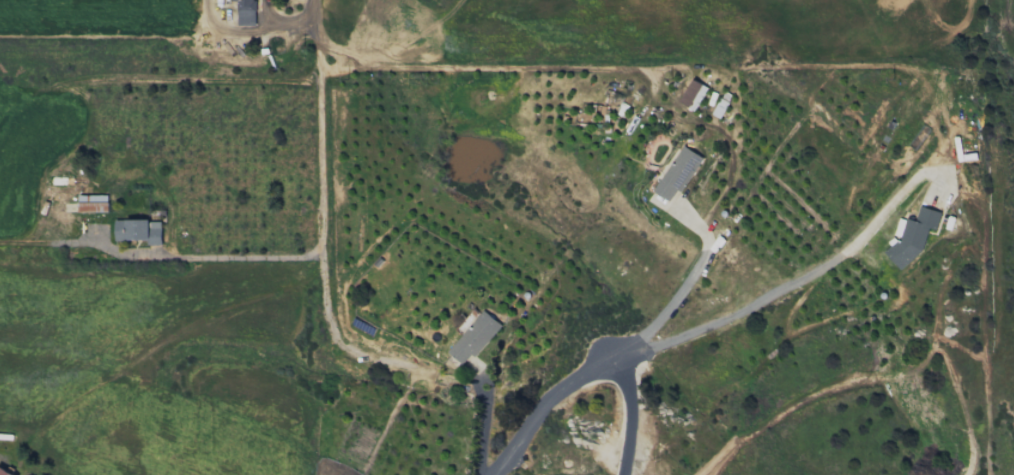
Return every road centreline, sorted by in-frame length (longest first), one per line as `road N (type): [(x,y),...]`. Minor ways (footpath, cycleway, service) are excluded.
road 1 (residential): [(317,78),(652,75)]
road 2 (residential): [(0,263),(317,254)]
road 3 (residential): [(315,0),(317,254)]
road 4 (residential): [(613,354),(538,408),(488,474)]

